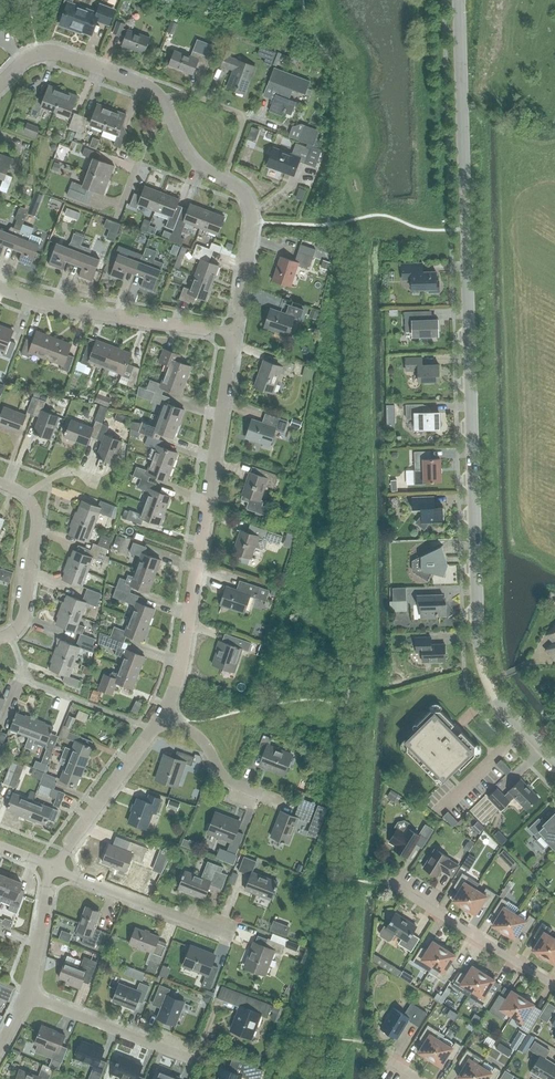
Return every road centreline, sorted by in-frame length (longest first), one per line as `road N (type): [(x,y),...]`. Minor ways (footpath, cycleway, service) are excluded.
road 1 (unclassified): [(554,761),(493,693),(479,648),(459,0)]
road 2 (residential): [(235,332),(249,204),(190,154),(156,93),(57,52),(25,60),(0,85)]
road 3 (unclassified): [(162,715),(183,656),(235,332)]
road 4 (unclassified): [(235,332),(70,308),(0,288)]
road 5 (residential): [(554,984),(389,883)]
road 6 (residential): [(229,937),(55,868)]
road 7 (unclassified): [(55,868),(162,715)]
road 8 (residential): [(0,638),(23,618),(37,528),(26,495),(0,483)]
road 9 (residential): [(194,1061),(25,994)]
road 10 (unclassified): [(25,994),(55,868)]
road 11 (residential): [(259,793),(224,776),(204,742),(162,715)]

